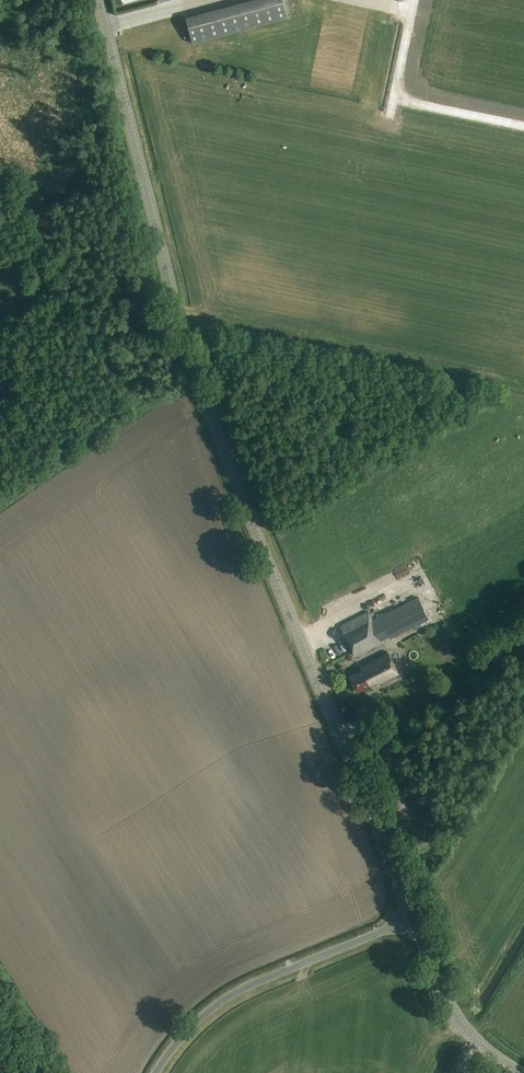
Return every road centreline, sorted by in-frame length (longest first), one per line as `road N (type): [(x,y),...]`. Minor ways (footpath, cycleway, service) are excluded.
road 1 (tertiary): [(412,920),(194,361),(104,0)]
road 2 (unclassified): [(157,1072),(211,1008),(249,984),(412,920)]
road 3 (tertiary): [(521,1072),(459,1023),(412,920)]

